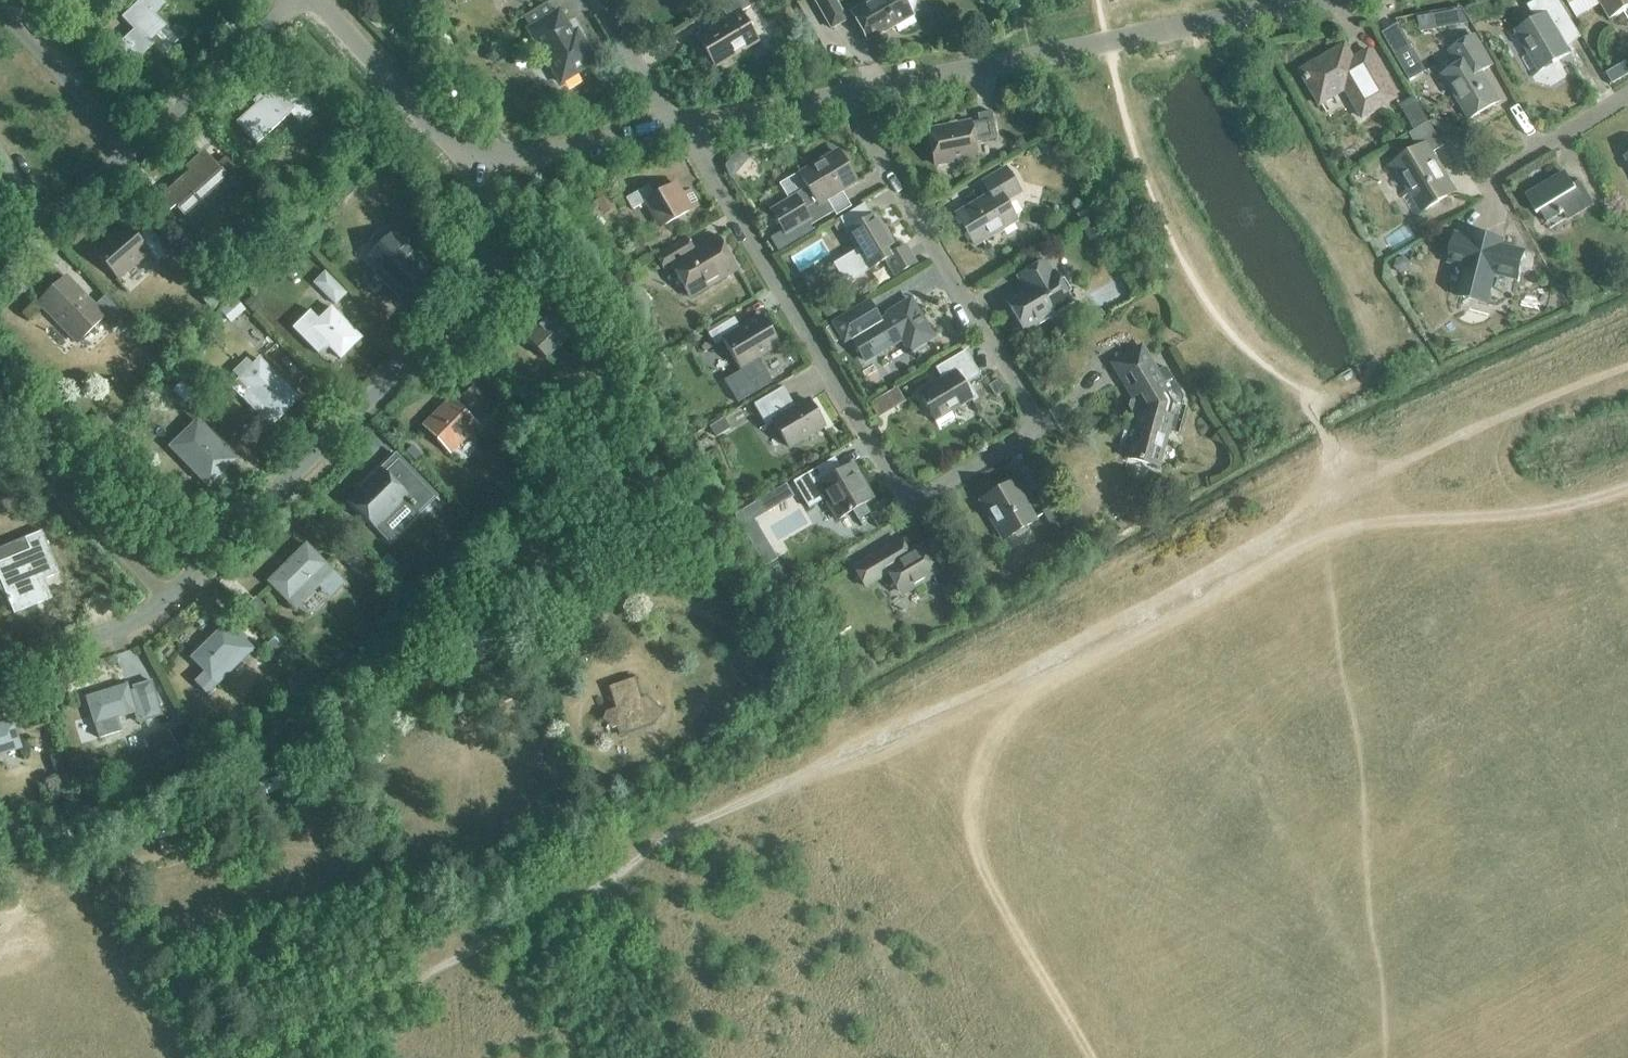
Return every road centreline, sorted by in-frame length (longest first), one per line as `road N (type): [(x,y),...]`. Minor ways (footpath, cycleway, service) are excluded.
road 1 (track): [(288,1057),(444,974),(651,847),(893,746),(1203,587),(1357,495),(1415,519),(1550,512),(1627,488)]
road 2 (residential): [(680,130),(894,497),(920,498),(997,457),(1031,428),(845,97)]
road 3 (residential): [(0,669),(163,603),(454,306),(480,267),(471,170)]
road 4 (residential): [(845,97),(1332,0)]
road 5 (residential): [(314,0),(471,170)]
road 6 (residential): [(299,0),(130,151)]
road 7 (residential): [(471,170),(680,130)]
road 8 (residential): [(130,151),(0,12)]
road 9 (residential): [(680,130),(845,97)]
road 10 (residential): [(680,130),(591,0)]
road 11 (residential): [(1494,178),(1627,102)]

